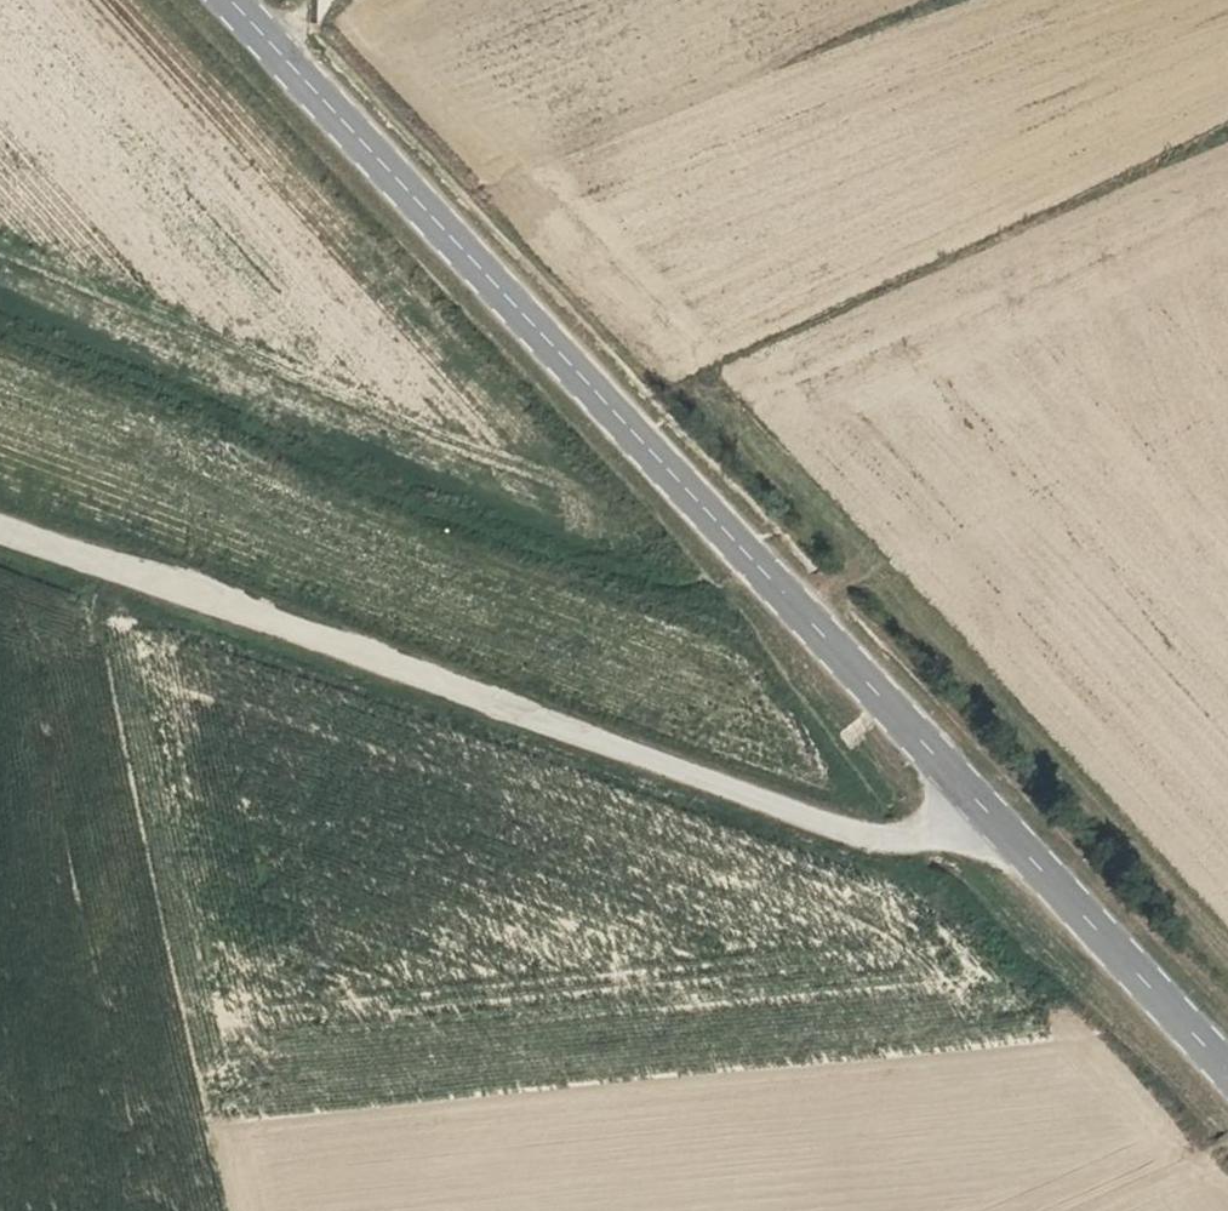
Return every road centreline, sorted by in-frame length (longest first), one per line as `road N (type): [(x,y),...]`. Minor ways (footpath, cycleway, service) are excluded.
road 1 (tertiary): [(965,794),(224,0)]
road 2 (unclassified): [(0,533),(851,838),(892,841),(932,831),(965,794)]
road 3 (tertiary): [(1227,1078),(965,794)]

